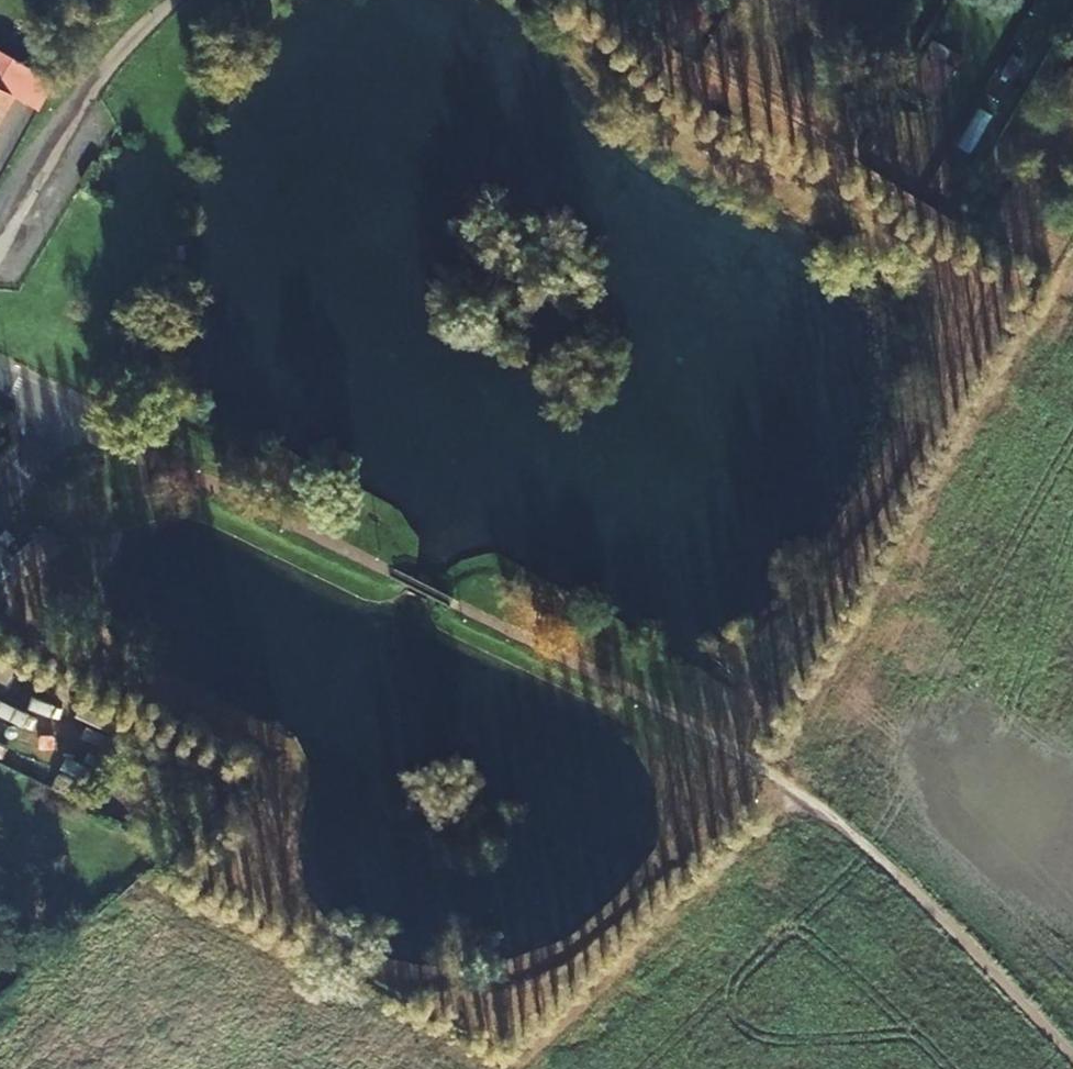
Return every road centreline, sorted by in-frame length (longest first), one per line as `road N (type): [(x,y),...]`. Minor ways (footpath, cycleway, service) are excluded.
road 1 (track): [(156,456),(444,597),(797,785),(1072,1056)]

